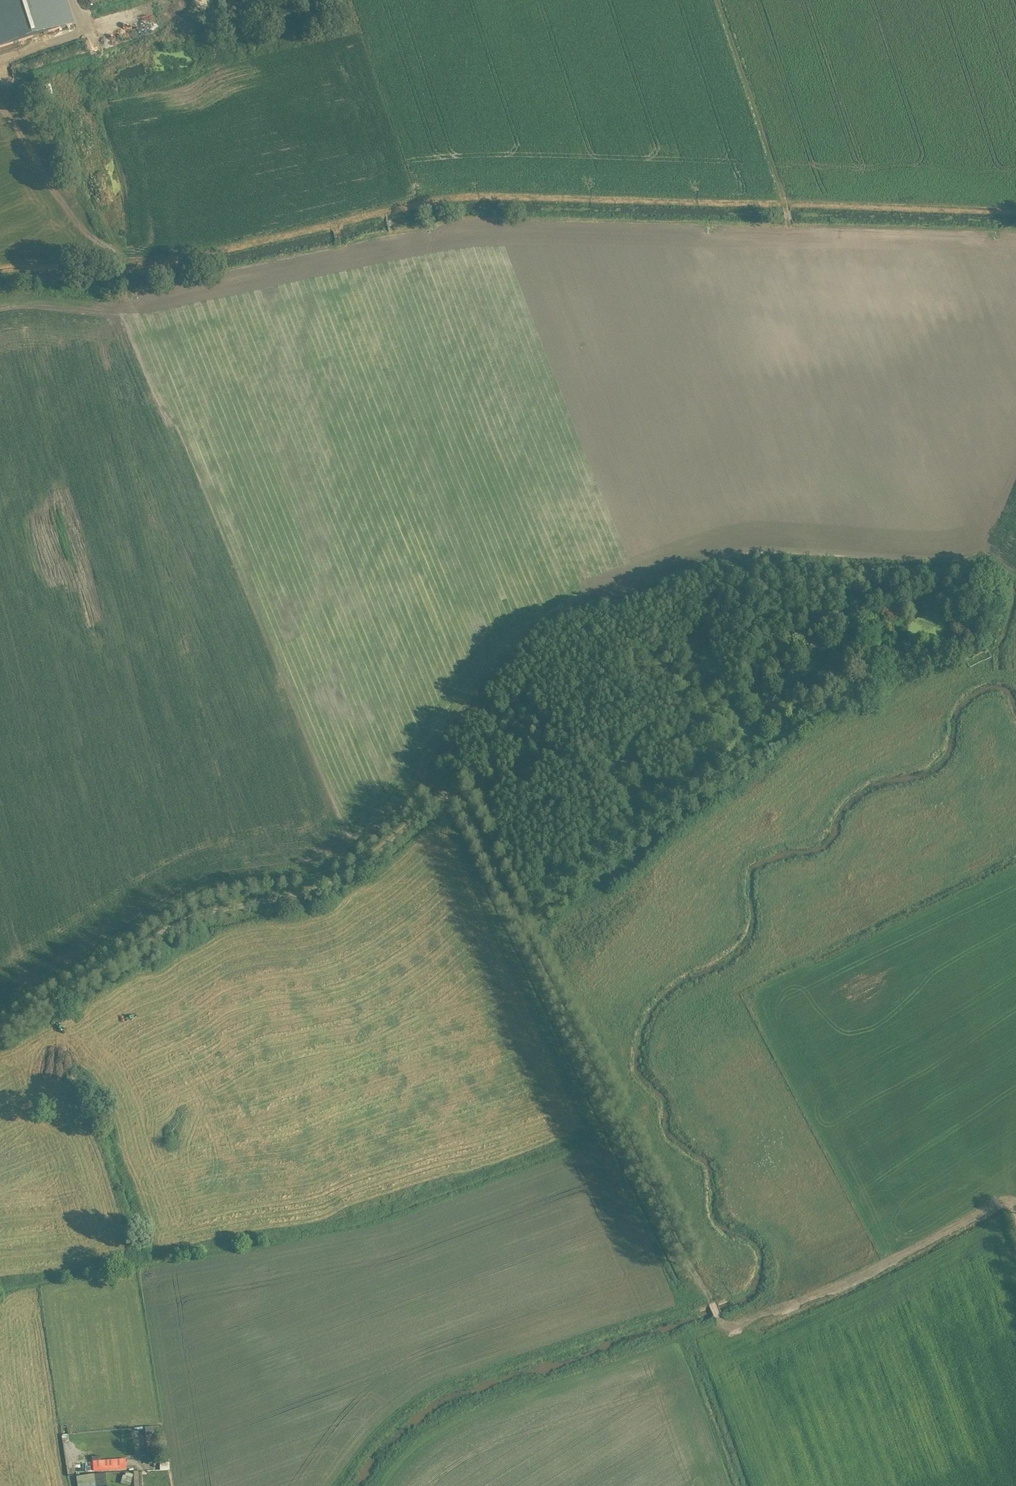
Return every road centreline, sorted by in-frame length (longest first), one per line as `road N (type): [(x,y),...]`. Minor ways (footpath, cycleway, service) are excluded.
road 1 (track): [(710,1300),(476,824),(453,797),(433,803),(335,879),(193,918),(0,1034)]
road 2 (track): [(720,1317),(739,1325),(839,1288),(1015,1204)]
road 3 (track): [(765,747),(523,925)]
road 4 (track): [(125,300),(119,250),(95,237),(58,194),(0,94)]
road 5 (track): [(786,207),(1015,212)]
road 6 (track): [(786,207),(716,0)]

